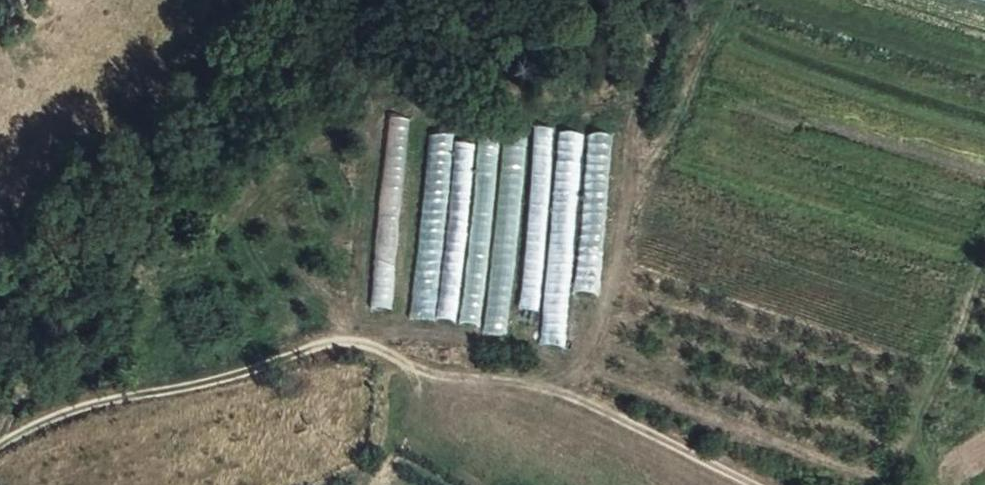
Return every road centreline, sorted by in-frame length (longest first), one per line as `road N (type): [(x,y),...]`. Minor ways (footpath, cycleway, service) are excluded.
road 1 (track): [(752,484),(549,385),(426,373),(368,344),(337,340),(243,374),(67,410),(0,446)]
road 2 (track): [(734,0),(684,106),(643,165),(597,344),(574,396)]
road 3 (track): [(984,262),(923,417),(925,463),(940,484)]

